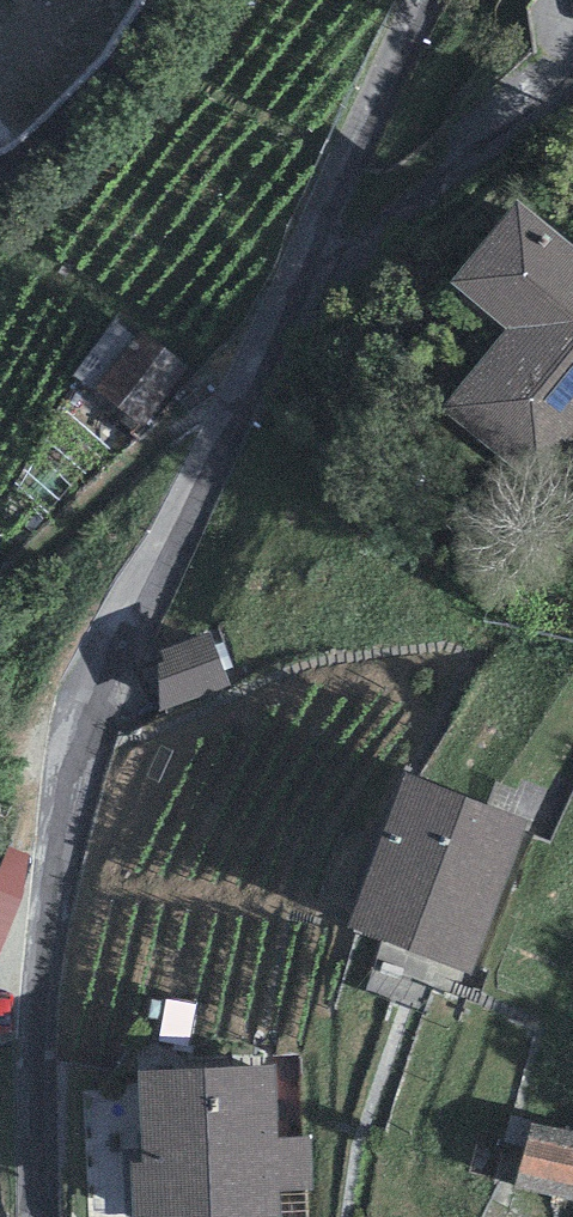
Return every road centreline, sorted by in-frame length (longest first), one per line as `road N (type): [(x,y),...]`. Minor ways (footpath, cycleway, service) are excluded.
road 1 (residential): [(428,0),(79,746),(39,1021),(37,1216)]
road 2 (residential): [(0,187),(103,86),(167,0)]

